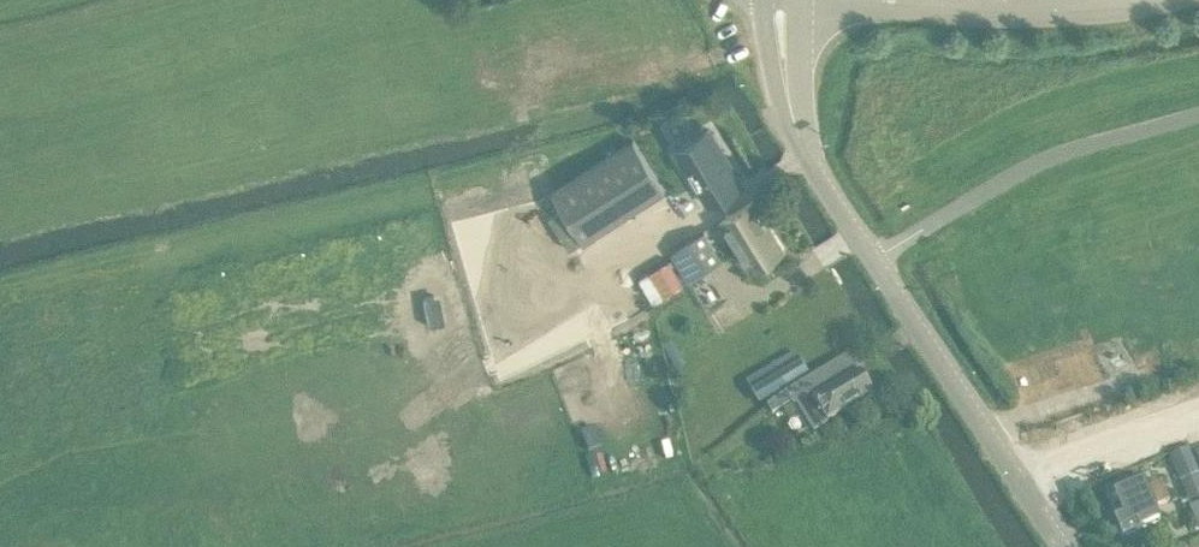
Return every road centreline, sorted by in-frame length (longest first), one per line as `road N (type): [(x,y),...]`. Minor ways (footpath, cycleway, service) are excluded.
road 1 (tertiary): [(1023,473),(817,171),(789,97)]
road 2 (unclassified): [(834,0),(1018,12),(1165,0)]
road 3 (residential): [(1198,410),(1023,473)]

